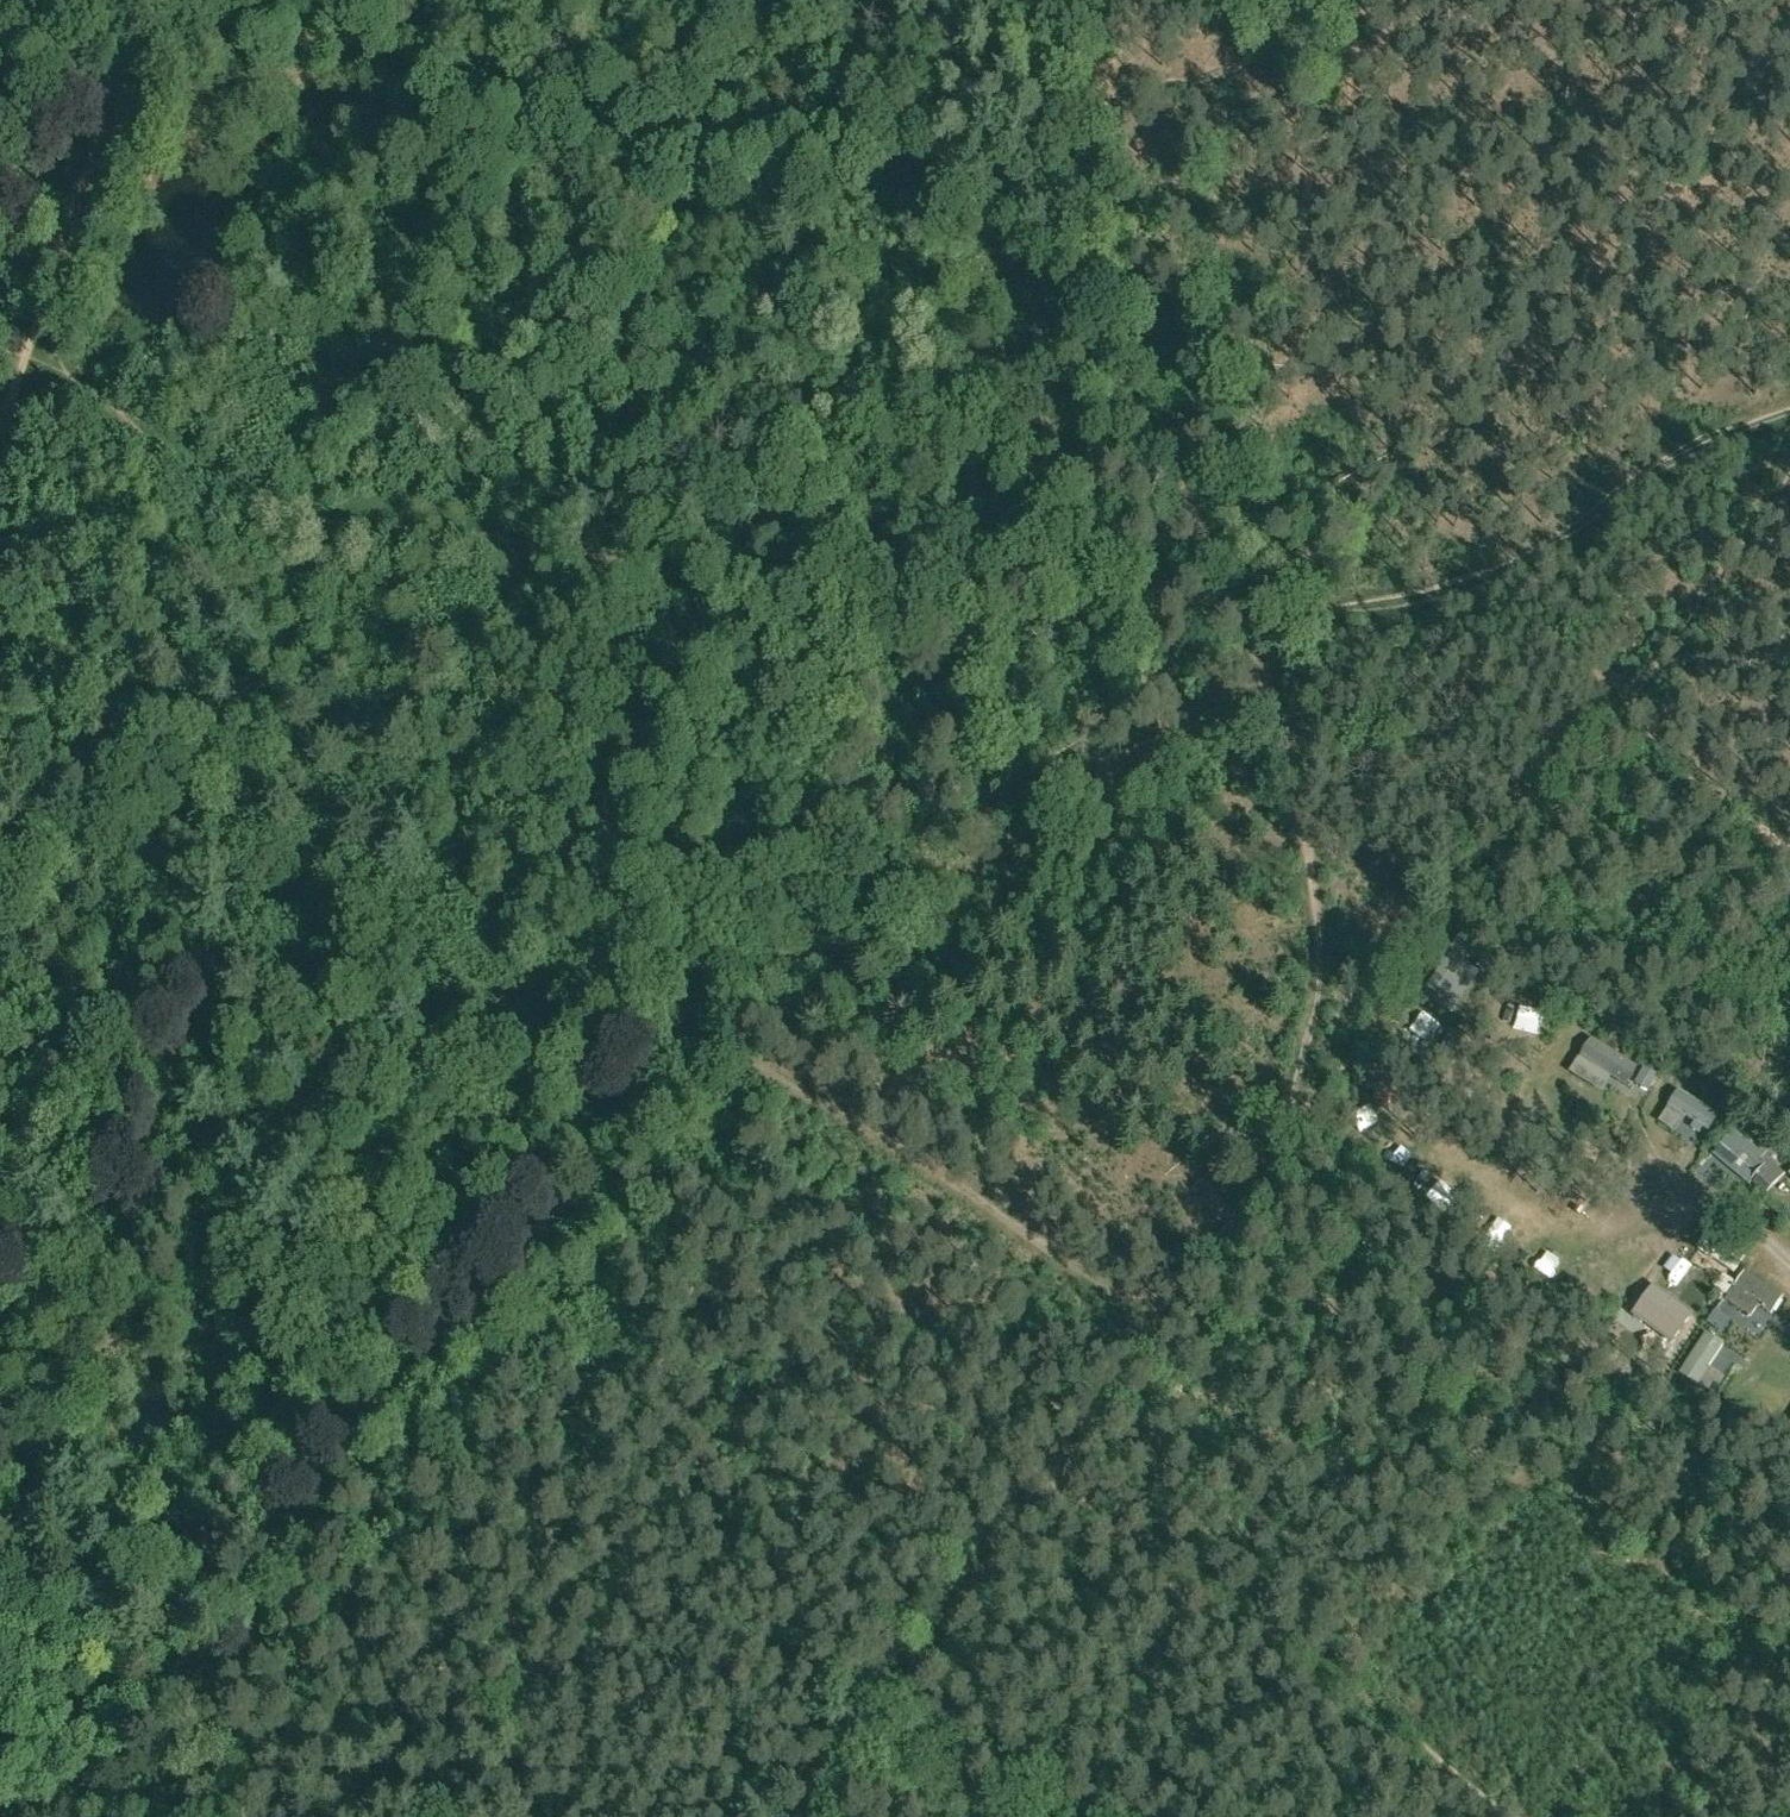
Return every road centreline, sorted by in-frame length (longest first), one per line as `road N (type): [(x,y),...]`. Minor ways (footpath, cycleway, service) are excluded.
road 1 (track): [(1789,1262),(1712,1200),(1627,1188),(1517,1124),(1461,1068)]

